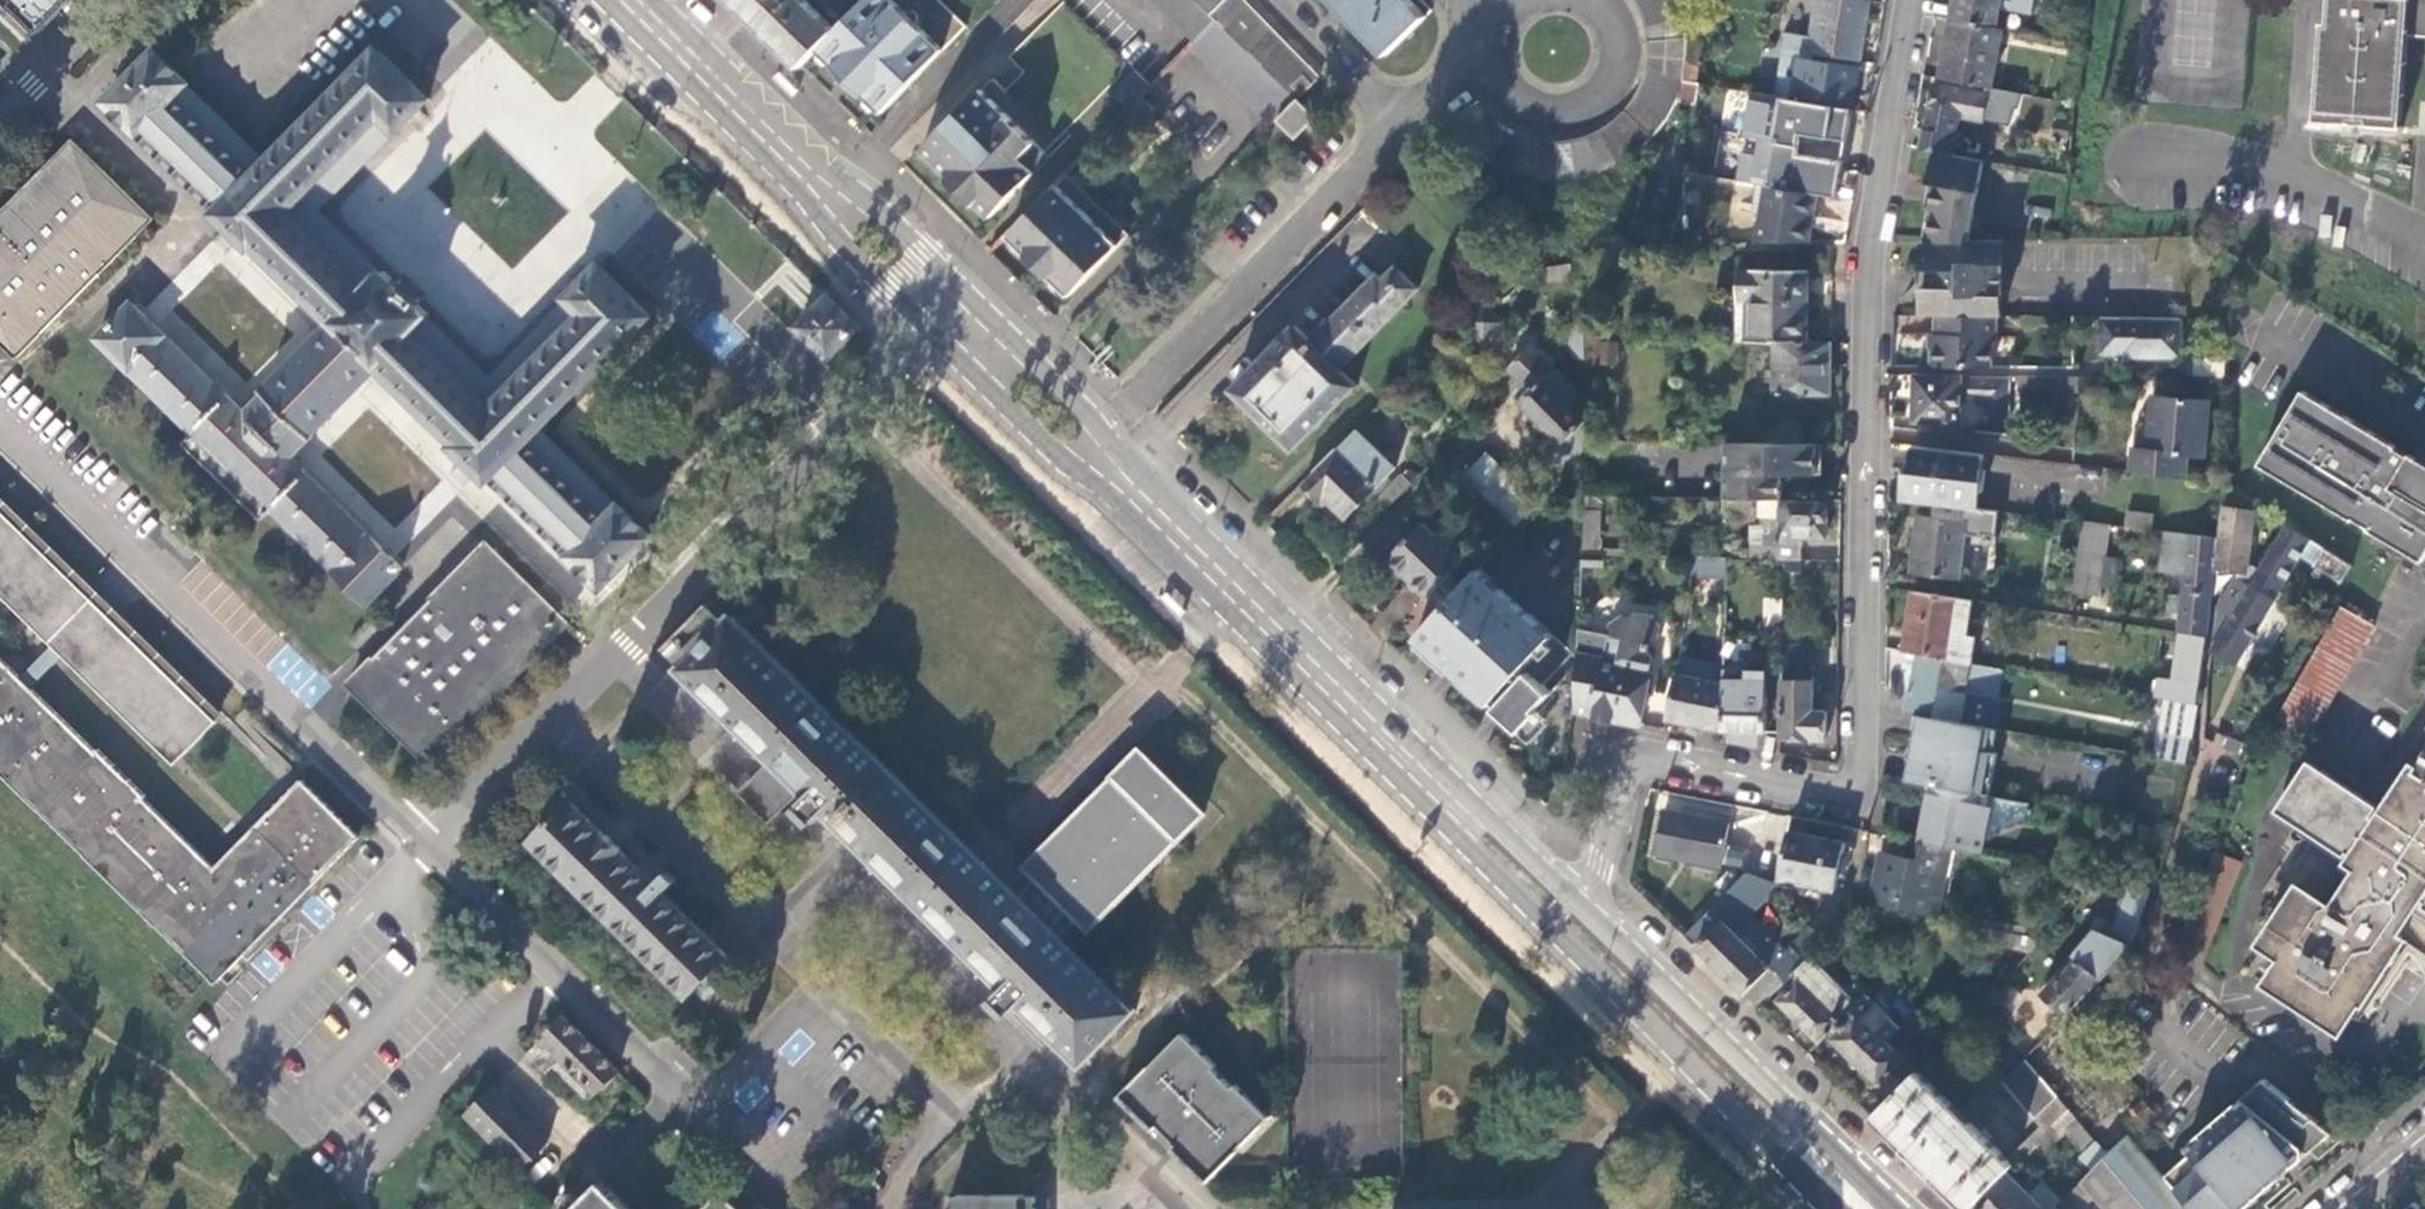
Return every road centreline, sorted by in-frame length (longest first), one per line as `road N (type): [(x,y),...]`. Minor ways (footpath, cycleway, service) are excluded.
road 1 (primary): [(601,0),(916,321),(1054,455),(1127,506),(1834,1208)]
road 2 (primary): [(1586,920),(883,214),(816,166),(646,0)]
road 3 (residential): [(1586,920),(1621,766),(1853,811),(1863,756),(1863,264),(1912,0)]
road 4 (primary): [(1891,1208),(1586,920)]

